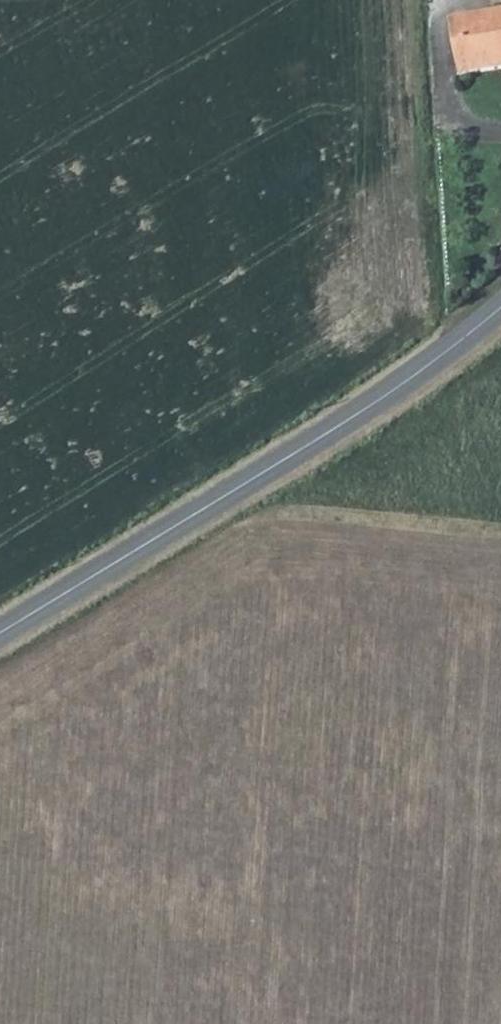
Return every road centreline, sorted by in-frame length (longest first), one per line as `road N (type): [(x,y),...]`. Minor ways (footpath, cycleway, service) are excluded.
road 1 (tertiary): [(0,634),(305,447),(500,308)]

